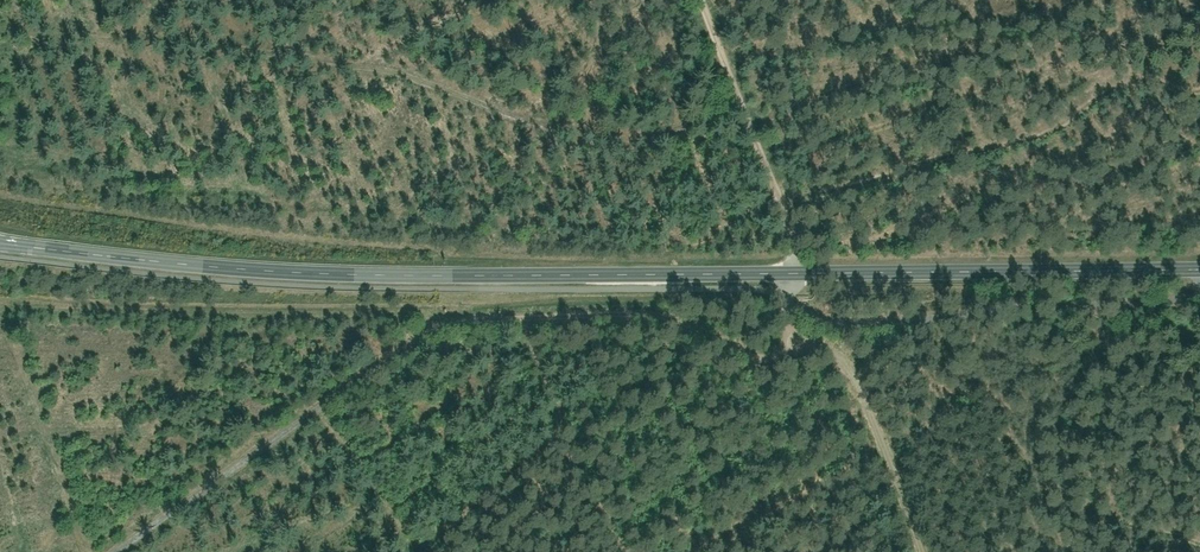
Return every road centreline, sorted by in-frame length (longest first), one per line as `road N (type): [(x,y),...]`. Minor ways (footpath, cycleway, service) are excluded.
road 1 (tertiary): [(1,246),(358,278),(1199,271)]
road 2 (track): [(109,551),(386,355),(445,328),(670,314),(742,344),(793,334),(804,274),(708,0)]
road 3 (track): [(793,334),(826,349),(854,378),(923,551)]

